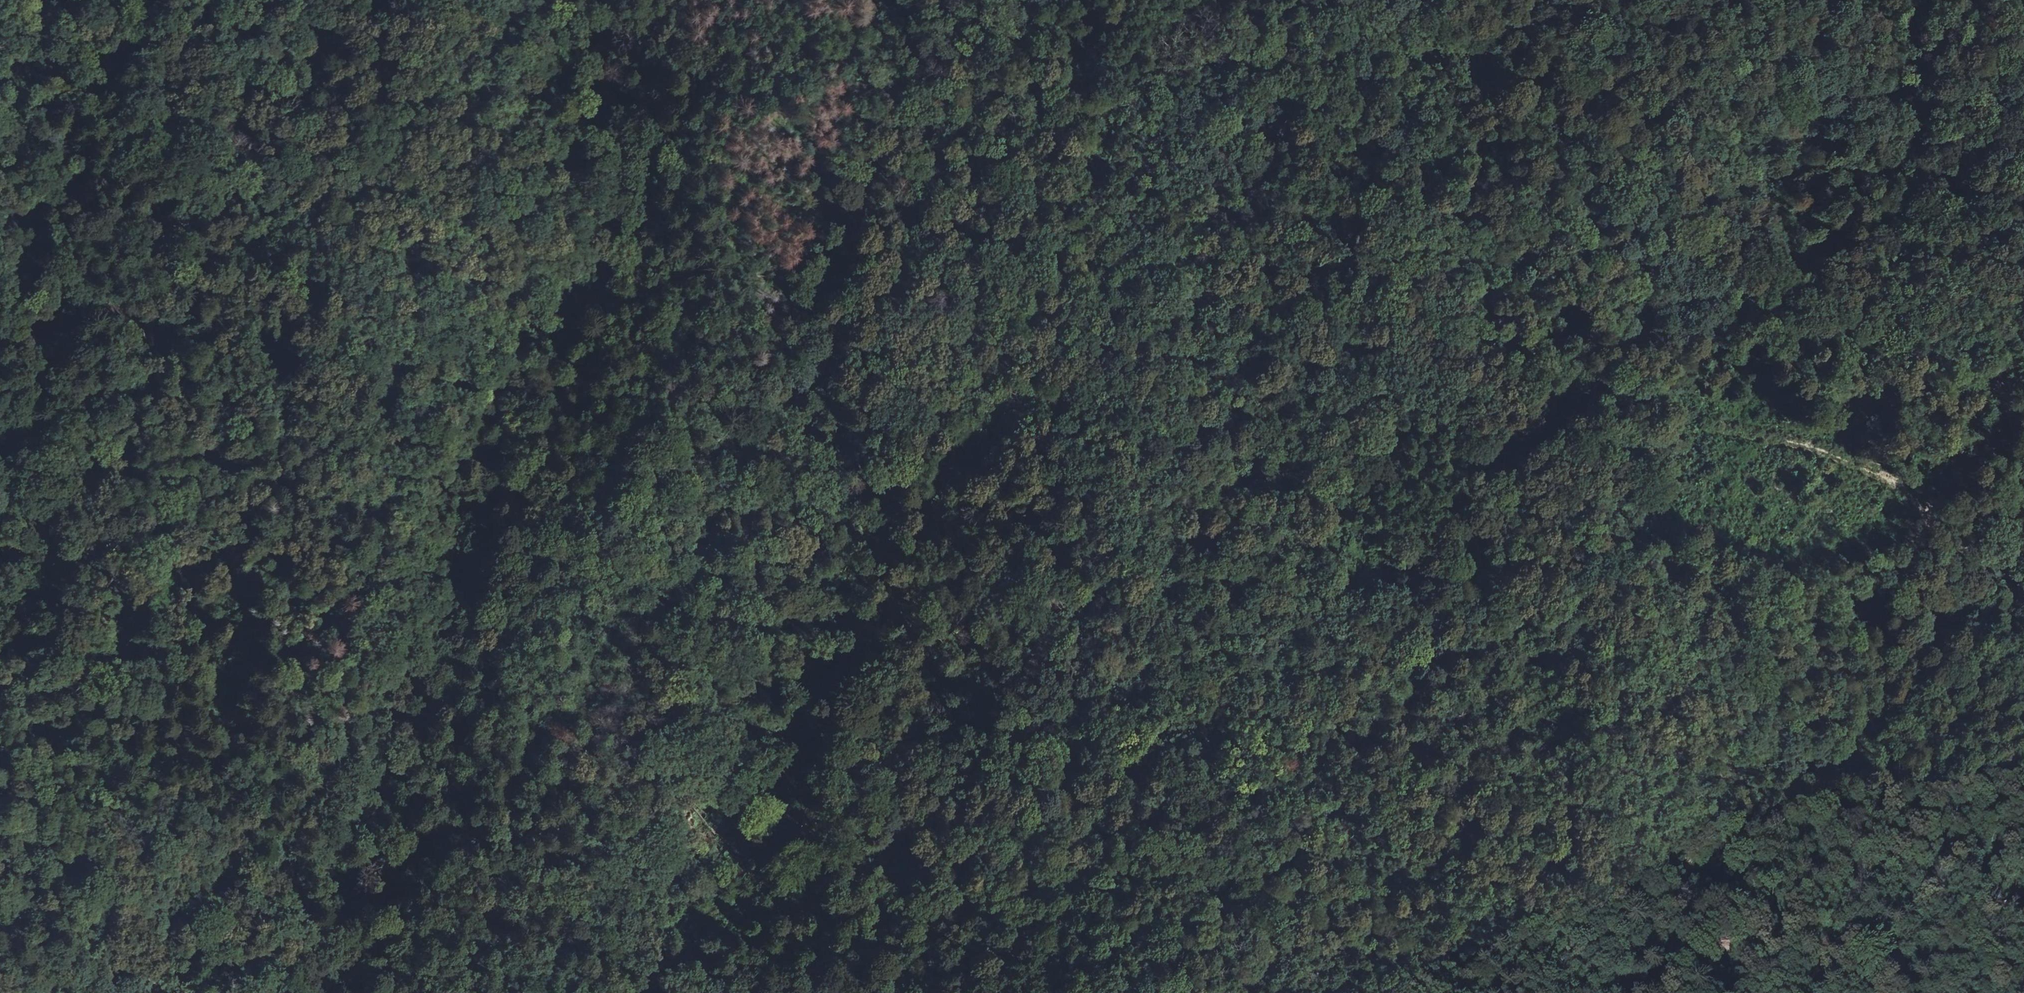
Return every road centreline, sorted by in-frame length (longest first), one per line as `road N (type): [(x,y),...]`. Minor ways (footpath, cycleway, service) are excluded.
road 1 (track): [(0,829),(114,915),(130,958),(156,992)]

